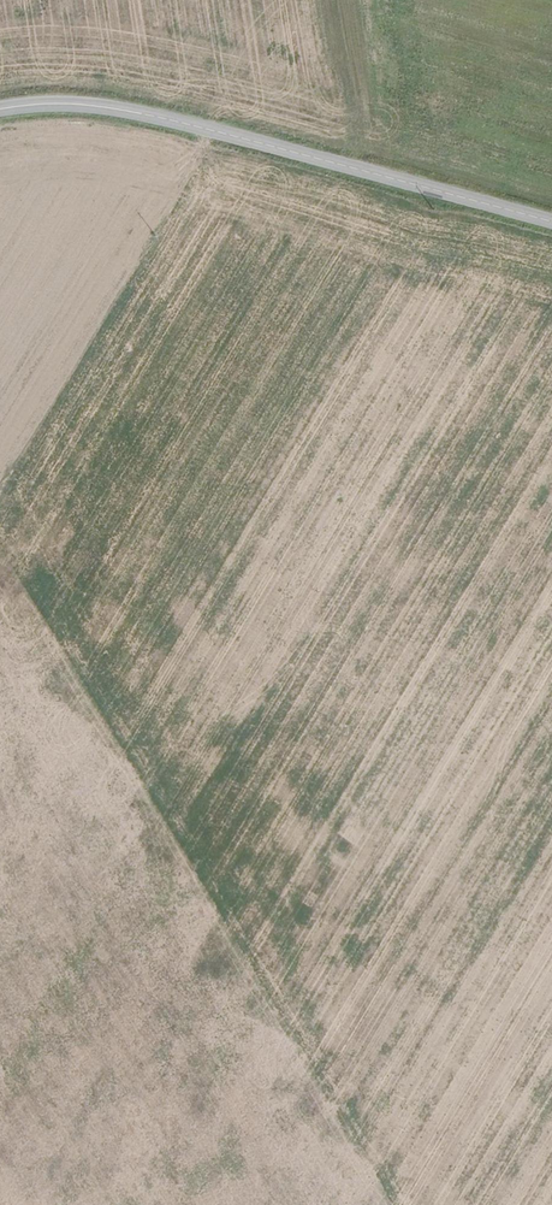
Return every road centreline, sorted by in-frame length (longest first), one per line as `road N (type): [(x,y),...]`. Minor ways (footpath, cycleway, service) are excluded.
road 1 (secondary): [(0,109),(84,105),(179,124),(551,221)]

